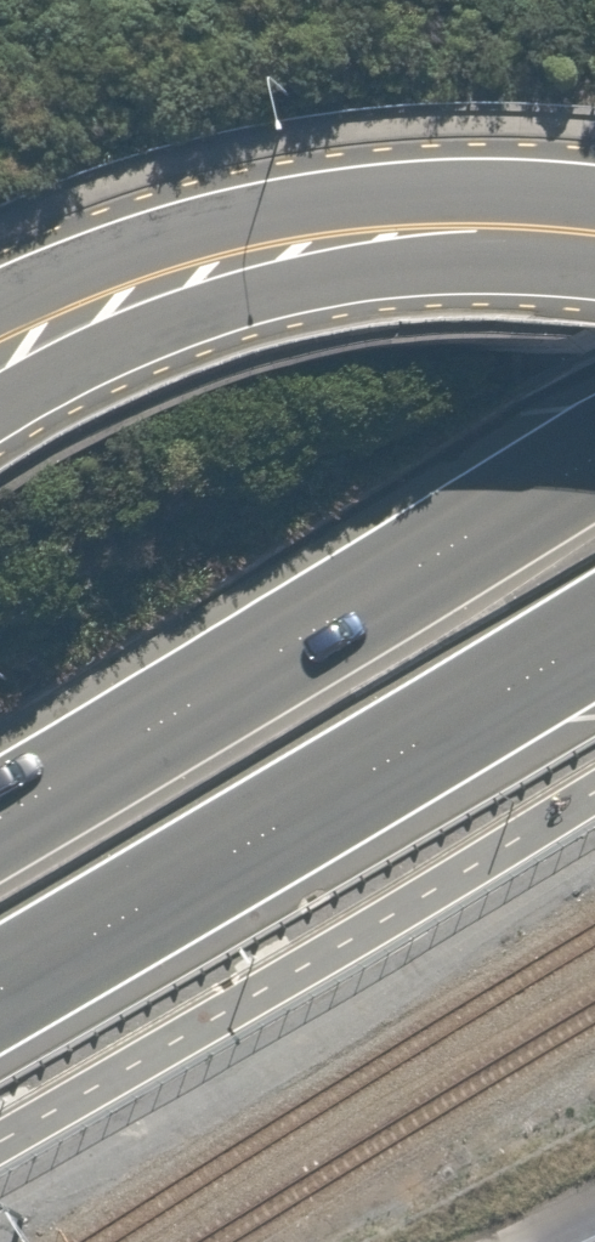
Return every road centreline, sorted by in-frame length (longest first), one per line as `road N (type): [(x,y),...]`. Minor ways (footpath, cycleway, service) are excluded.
road 1 (trunk): [(0,807),(594,451)]
road 2 (trunk): [(594,633),(0,981)]
road 3 (tertiary): [(594,238),(435,232),(296,250),(188,277),(0,358)]

